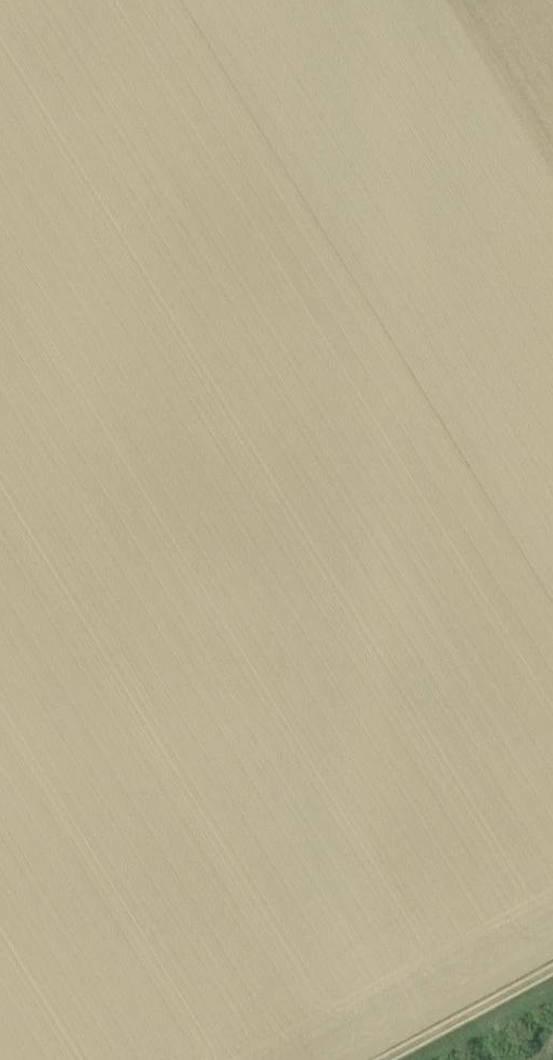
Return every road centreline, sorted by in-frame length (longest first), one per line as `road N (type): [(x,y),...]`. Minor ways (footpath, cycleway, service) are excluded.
road 1 (track): [(552,964),(375,1059)]

